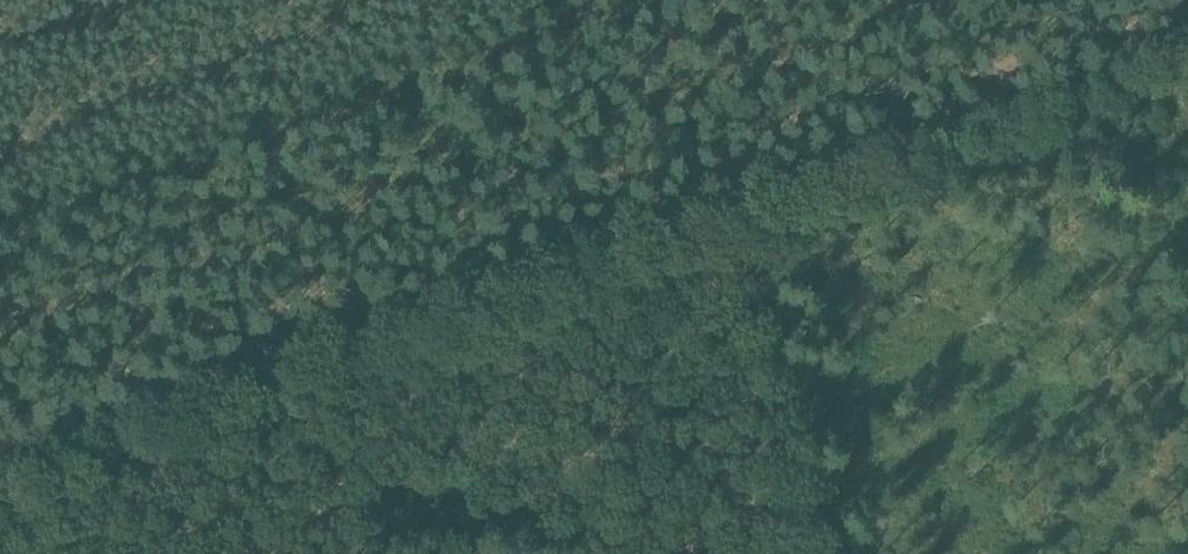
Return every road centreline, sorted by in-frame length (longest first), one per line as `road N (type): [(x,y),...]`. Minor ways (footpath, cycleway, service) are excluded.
road 1 (track): [(1187,60),(280,377),(0,486)]

